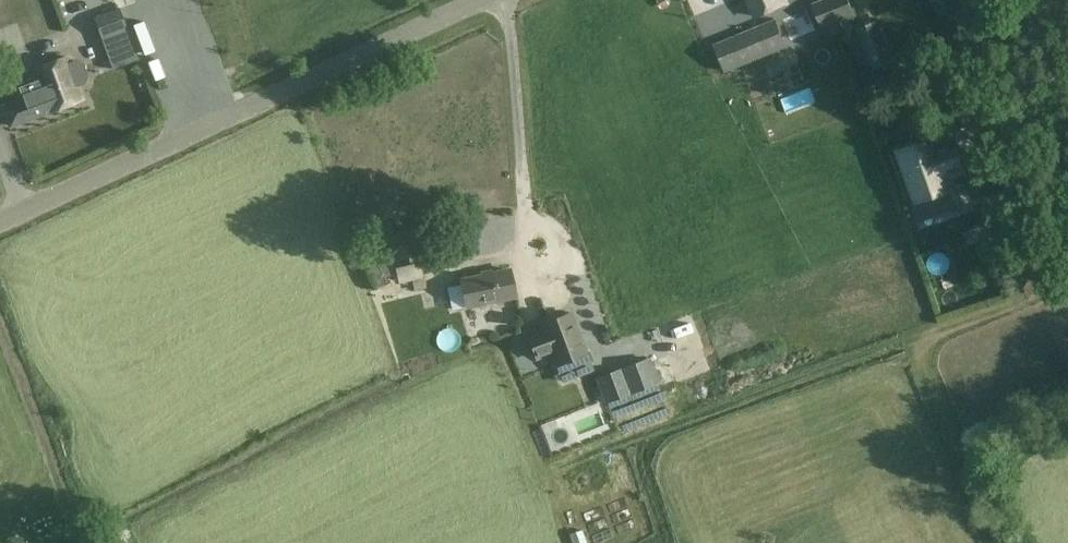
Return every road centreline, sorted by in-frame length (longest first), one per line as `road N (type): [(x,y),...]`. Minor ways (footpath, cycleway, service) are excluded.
road 1 (unclassified): [(0,221),(484,0)]

